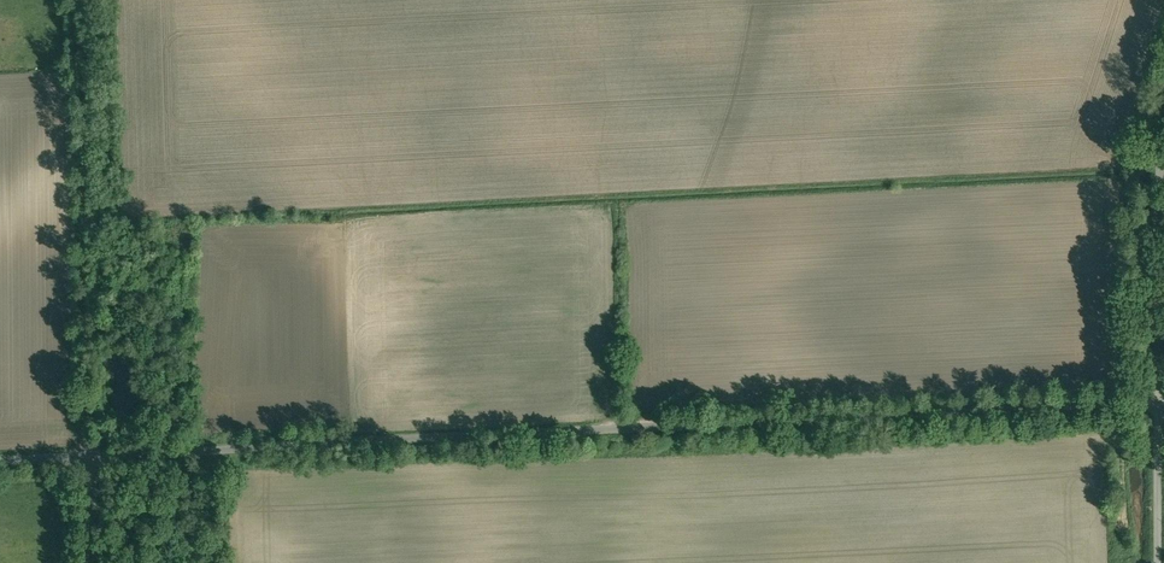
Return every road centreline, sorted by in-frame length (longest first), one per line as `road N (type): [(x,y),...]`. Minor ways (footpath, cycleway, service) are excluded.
road 1 (unclassified): [(1163,406),(0,462)]
road 2 (track): [(95,562),(82,0)]
road 3 (track): [(1155,562),(1147,205),(1163,123)]

